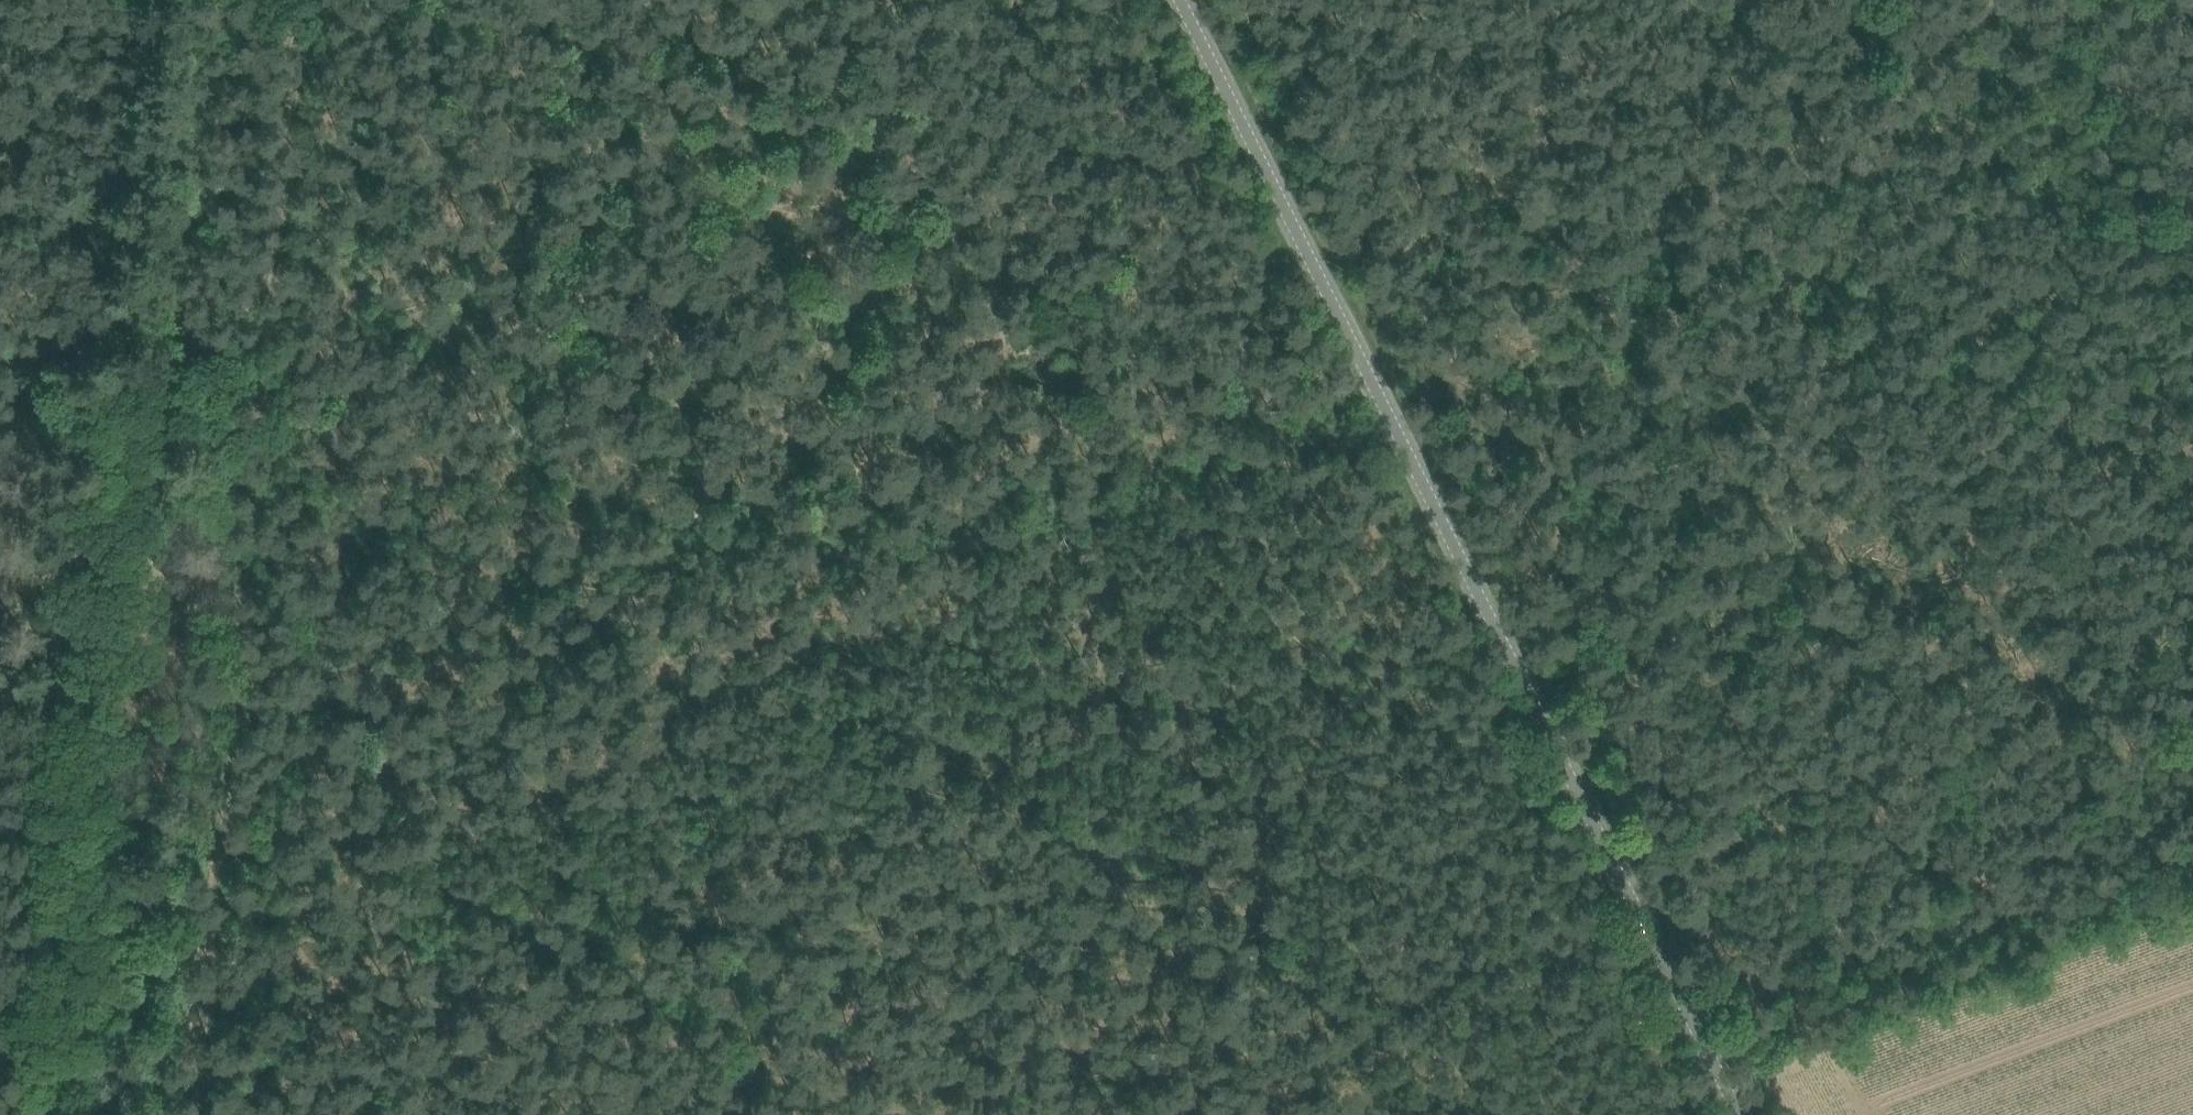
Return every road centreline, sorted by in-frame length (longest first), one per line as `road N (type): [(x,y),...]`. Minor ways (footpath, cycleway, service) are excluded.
road 1 (tertiary): [(1741,1114),(1181,0)]
road 2 (track): [(294,0),(293,91),(258,399),(196,1114)]

